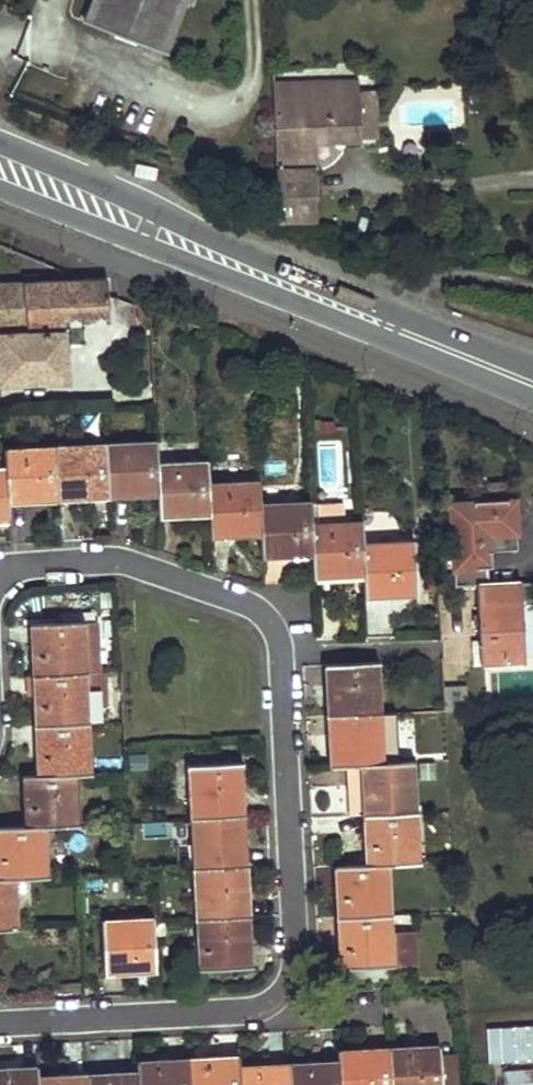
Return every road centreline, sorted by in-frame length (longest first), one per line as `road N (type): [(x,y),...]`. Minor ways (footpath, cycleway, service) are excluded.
road 1 (residential): [(0,567),(124,565),(257,609),(274,624),(296,967),(278,1000),(241,1010),(0,1024)]
road 2 (primary): [(532,366),(0,144)]
road 3 (primary): [(0,188),(275,307),(532,401)]

